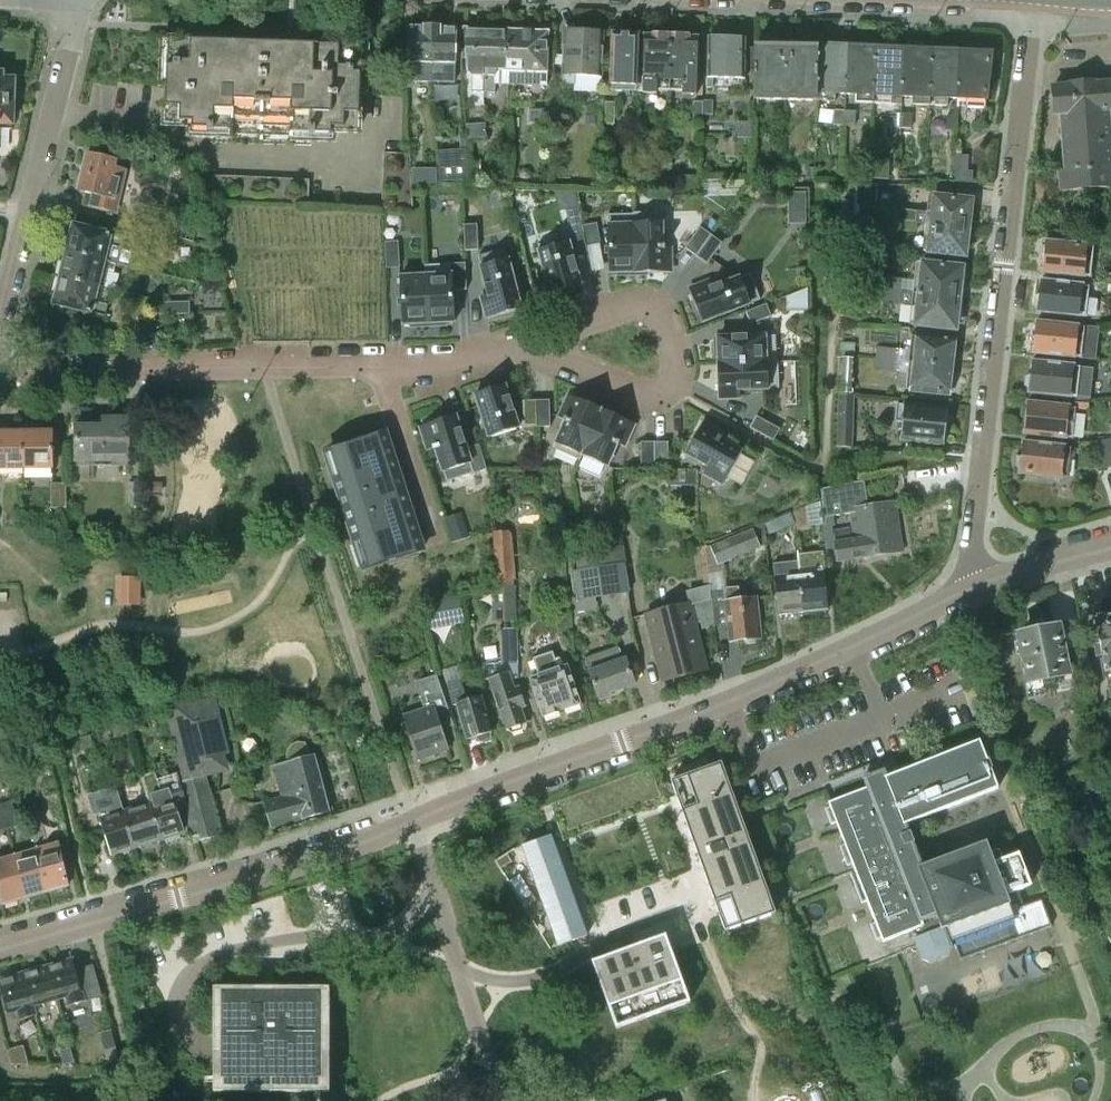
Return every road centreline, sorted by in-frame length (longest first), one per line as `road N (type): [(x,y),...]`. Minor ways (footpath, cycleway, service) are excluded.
road 1 (residential): [(412,822),(711,709),(971,588)]
road 2 (residential): [(1032,0),(971,588)]
road 3 (residential): [(0,949),(412,822)]
road 4 (residential): [(379,361),(0,369)]
road 5 (residential): [(434,891),(376,939),(267,942),(215,954),(183,979),(174,1006),(179,1030)]
road 6 (residential): [(372,162),(203,153),(55,109)]
road 7 (residential): [(537,344),(613,389),(636,395),(671,387),(671,352),(653,314),(633,309),(581,324)]
road 8 (residential): [(0,329),(55,109)]
road 9 (residential): [(434,891),(498,1100)]
road 10 (residential): [(379,361),(439,545)]
road 11 (residential): [(537,344),(457,360),(379,361)]
road 12 (residential): [(971,588),(1110,547)]

